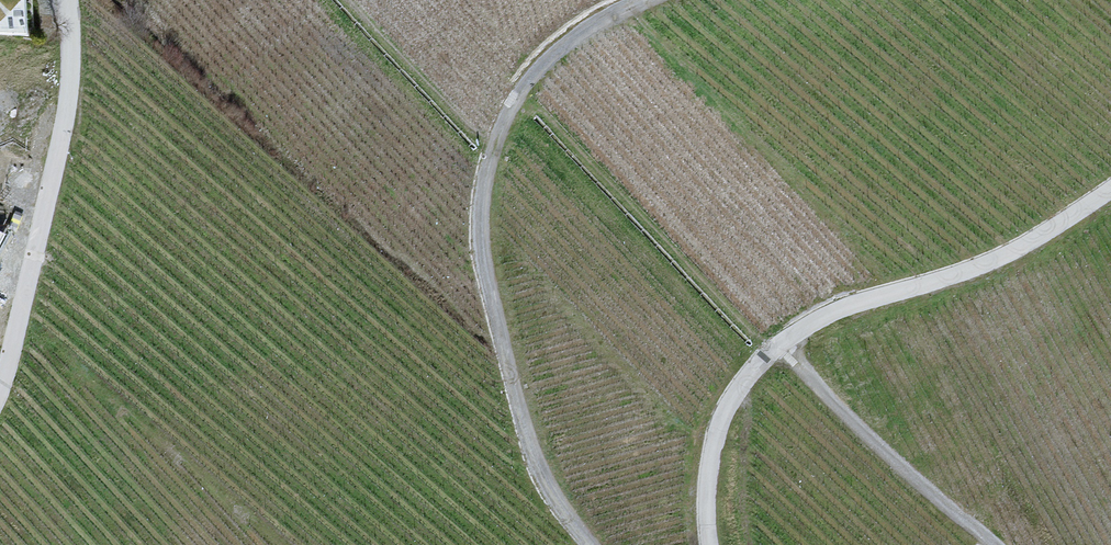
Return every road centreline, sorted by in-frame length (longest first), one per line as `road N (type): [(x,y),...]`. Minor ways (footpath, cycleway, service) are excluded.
road 1 (unclassified): [(585,544),(553,513),(525,445),(477,252),(484,165),(506,111),(539,65),(584,29),(657,0)]
road 2 (residential): [(66,0),(66,114),(0,385)]
road 3 (track): [(782,347),(821,398),(986,544)]

